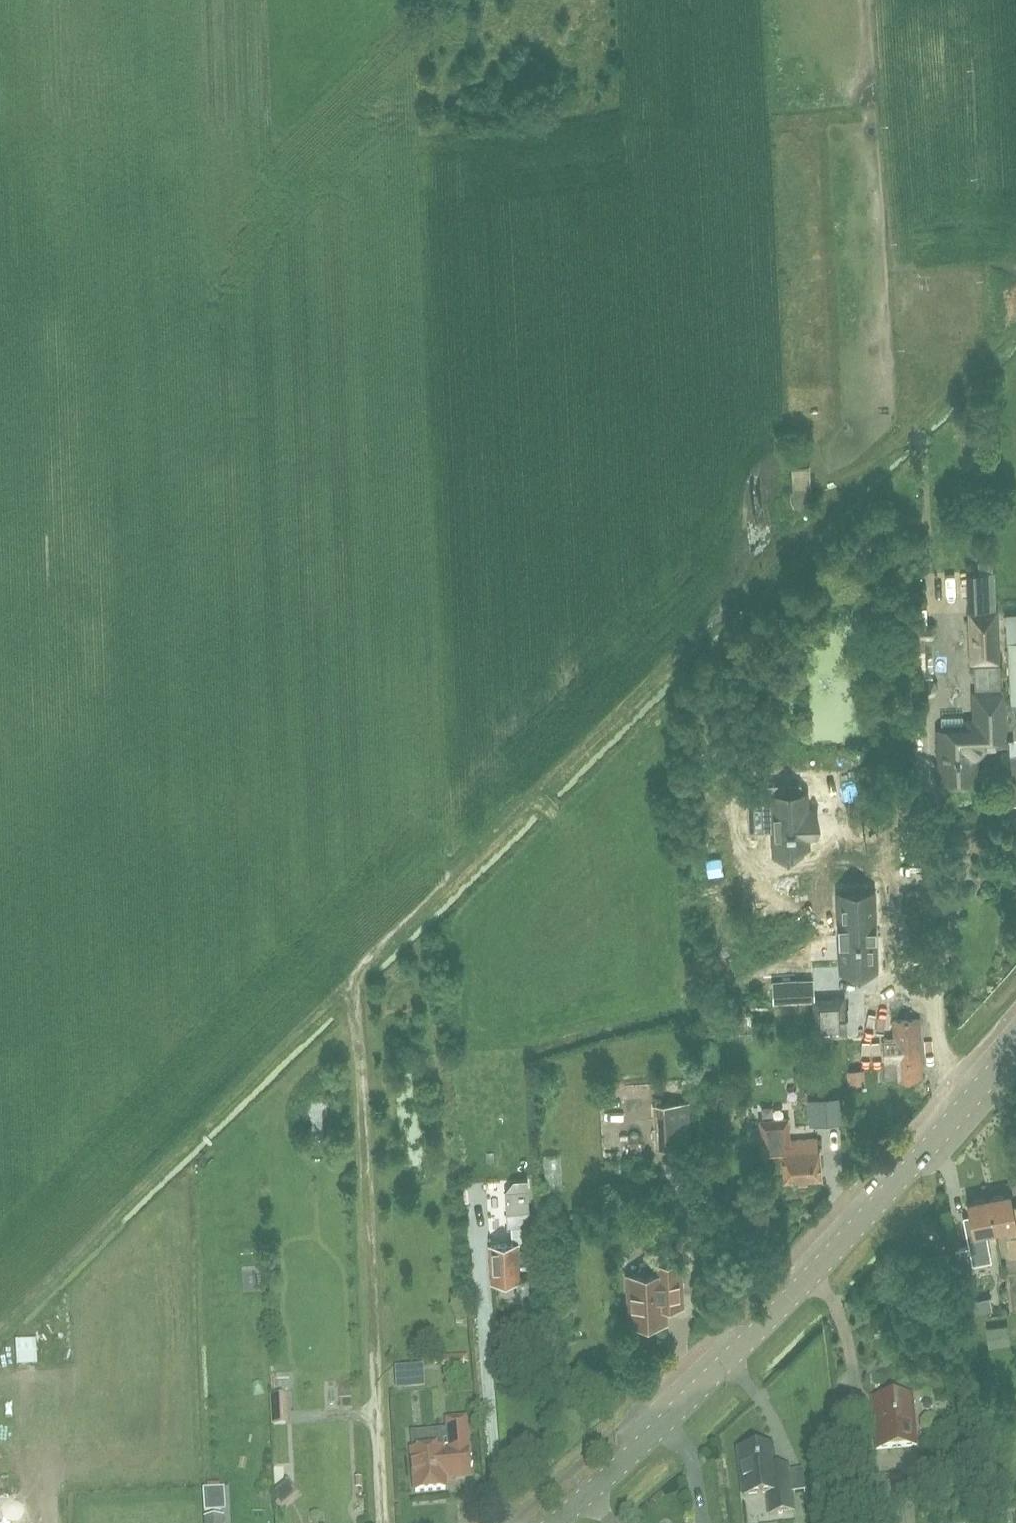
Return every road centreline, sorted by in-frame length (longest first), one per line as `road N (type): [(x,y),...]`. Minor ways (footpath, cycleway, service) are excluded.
road 1 (tertiary): [(553,1522),(807,1280),(1015,1047)]

